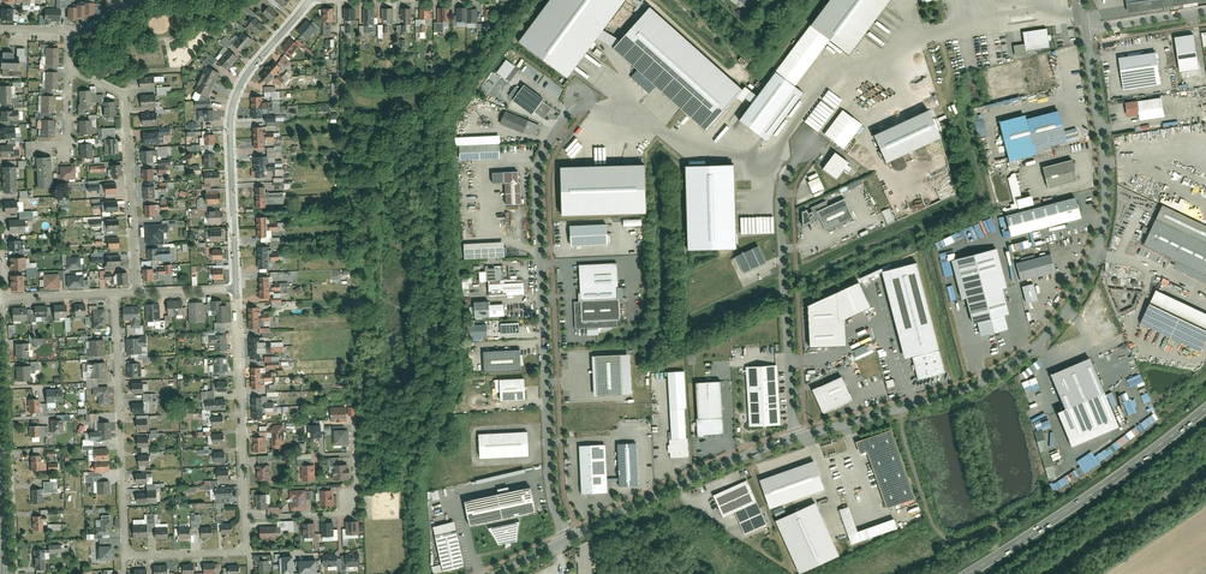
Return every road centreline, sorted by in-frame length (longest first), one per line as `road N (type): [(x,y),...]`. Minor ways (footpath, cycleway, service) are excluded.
road 1 (residential): [(794,439),(980,383),(1027,354),(1071,305),(1097,249),(1105,206),(1087,30)]
road 2 (residential): [(570,539),(551,493),(535,177),(547,138),(579,95)]
road 3 (residential): [(117,293),(126,547),(140,556),(245,551)]
road 4 (residential): [(301,0),(236,86),(235,289)]
road 5 (residential): [(810,142),(779,201),(794,439)]
road 6 (primary): [(968,573),(1205,409)]
road 7 (residential): [(135,292),(128,95),(70,68)]
road 8 (residential): [(570,539),(794,439)]
road 9 (residential): [(235,289),(244,523)]
road 10 (residential): [(244,523),(341,517),(358,491),(355,435)]
road 11 (tertiary): [(6,573),(0,433)]
road 12 (unclassified): [(1087,30),(1205,11)]

